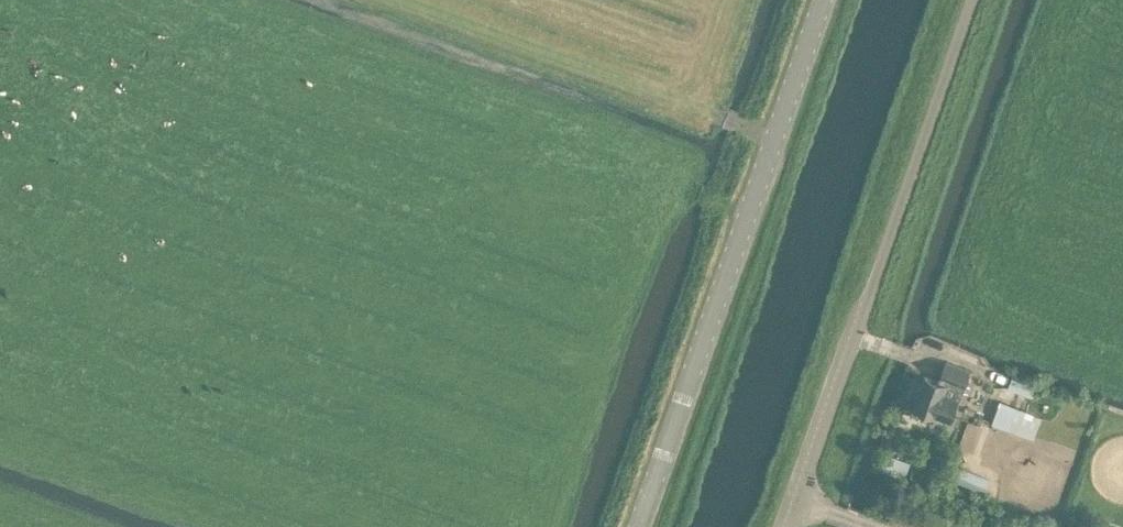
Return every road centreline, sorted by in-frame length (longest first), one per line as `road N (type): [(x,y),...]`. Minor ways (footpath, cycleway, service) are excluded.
road 1 (unclassified): [(786,526),(976,0)]
road 2 (tertiary): [(635,526),(818,0)]

